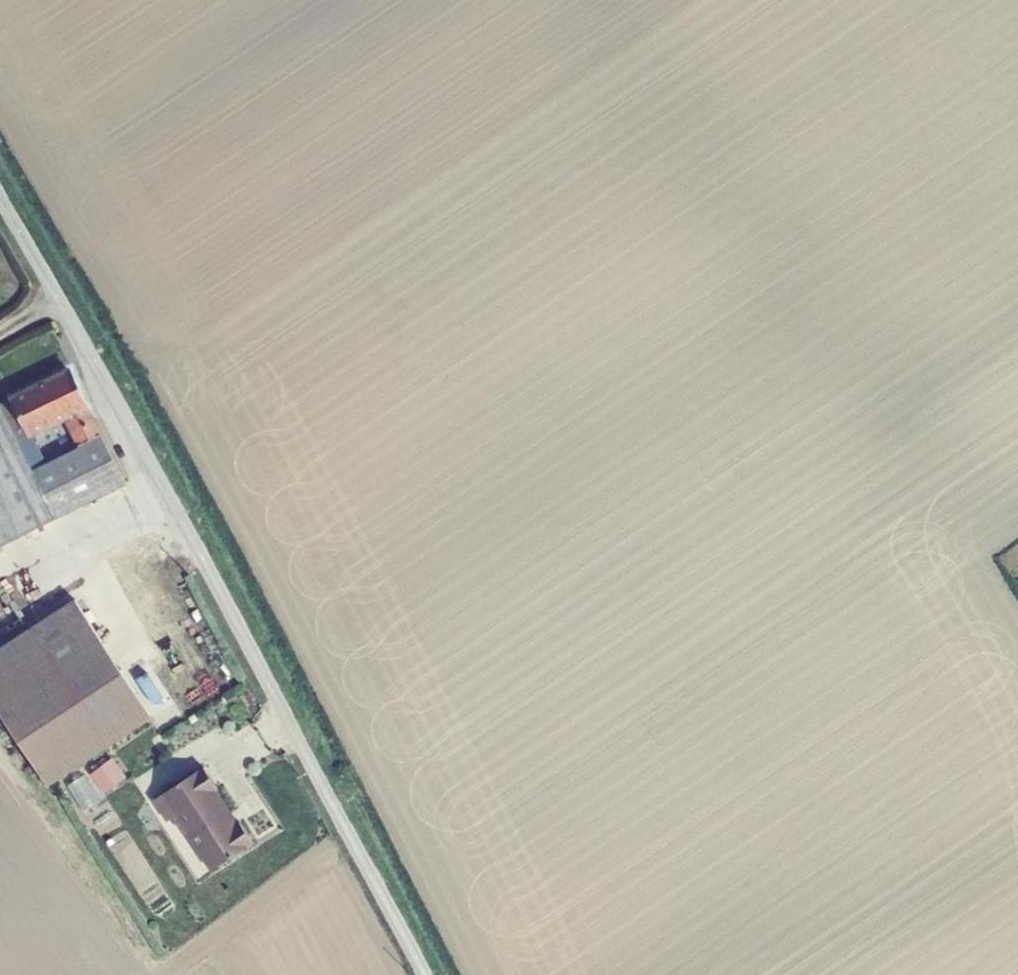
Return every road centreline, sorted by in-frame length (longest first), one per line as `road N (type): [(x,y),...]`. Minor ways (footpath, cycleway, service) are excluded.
road 1 (unclassified): [(0,194),(426,974)]

